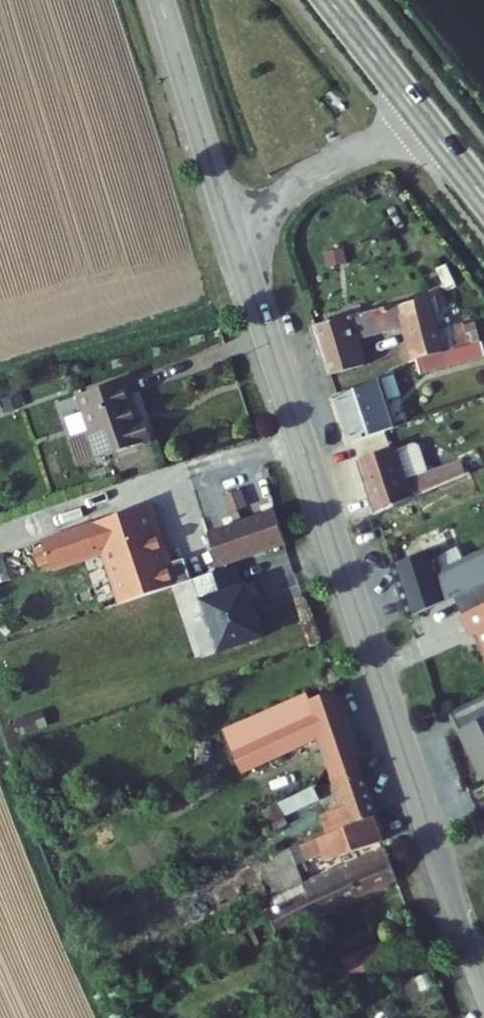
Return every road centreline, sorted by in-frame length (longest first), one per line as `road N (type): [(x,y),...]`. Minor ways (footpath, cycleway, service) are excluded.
road 1 (unclassified): [(241,257),(483,980)]
road 2 (unclassified): [(163,0),(241,257)]
road 3 (unclassified): [(241,257),(272,204),(333,161),(435,133)]
road 4 (primary): [(330,0),(435,133)]

